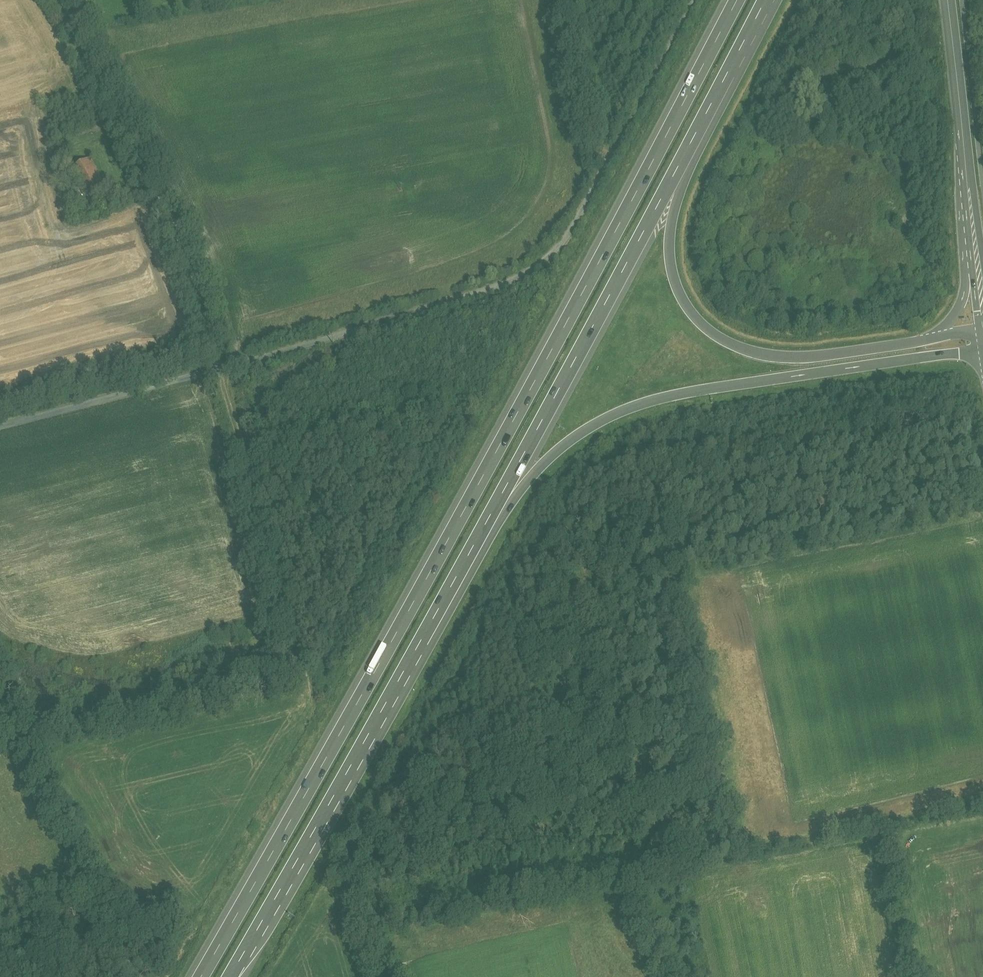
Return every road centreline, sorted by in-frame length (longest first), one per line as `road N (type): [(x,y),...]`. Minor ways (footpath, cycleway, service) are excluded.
road 1 (motorway): [(737,0),(425,581),(192,976)]
road 2 (track): [(695,0),(595,193),(565,239),(521,280),(0,427)]
road 3 (motorway): [(434,629),(445,624),(539,471),(605,420),(690,394),(961,353),(982,342)]
road 4 (motorway): [(434,629),(735,64)]
road 5 (motorway): [(930,340),(769,356),(720,338),(688,308),(672,267),(675,213),(732,92),(735,64)]
road 6 (track): [(56,0),(156,200),(219,369)]
road 7 (motorway): [(232,976),(434,629)]
road 8 (track): [(310,693),(219,369)]
road 9 (primary): [(975,262),(947,0)]
road 10 (track): [(0,963),(169,917)]
road 11 (track): [(383,976),(359,880),(384,865)]

